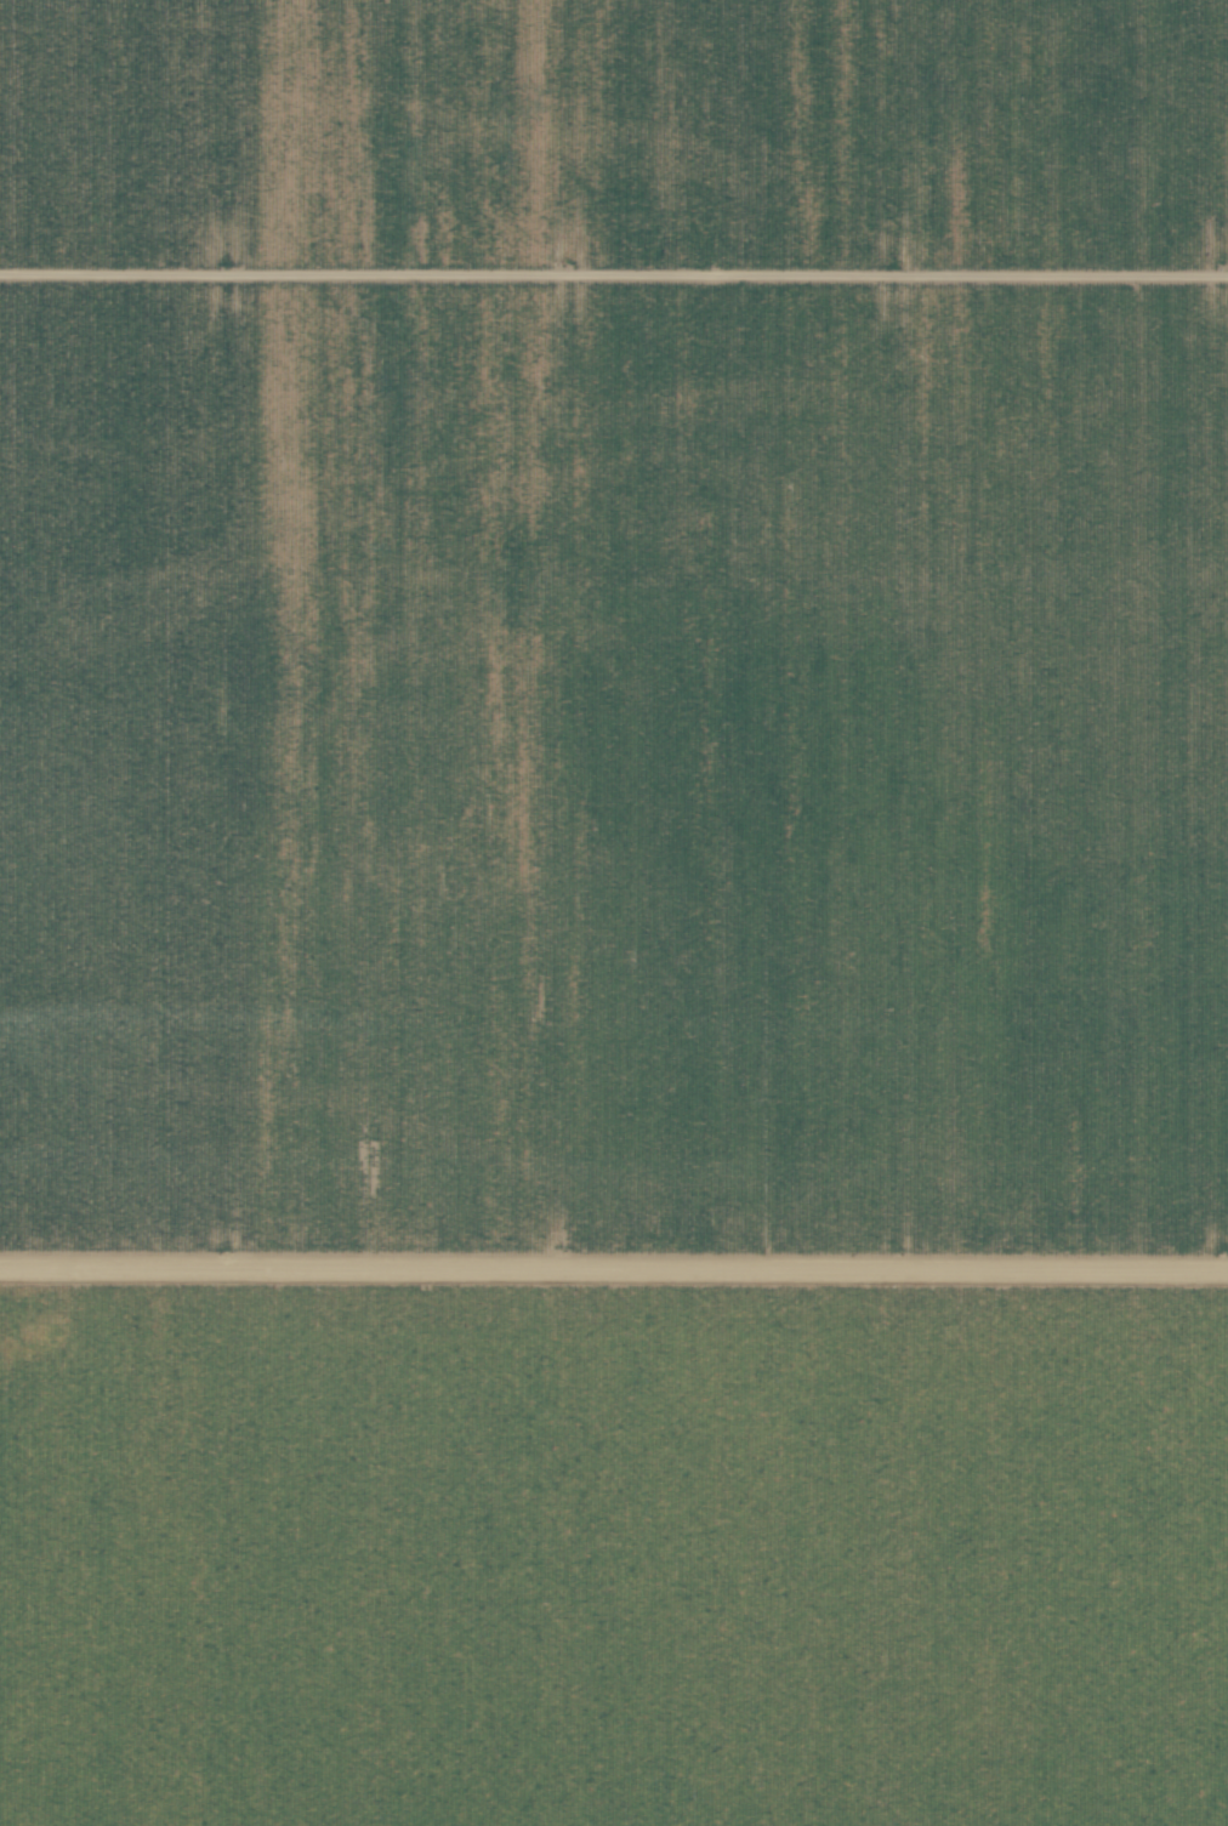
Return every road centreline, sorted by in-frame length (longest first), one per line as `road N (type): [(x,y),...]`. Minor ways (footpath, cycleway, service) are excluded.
road 1 (residential): [(1227,1285),(0,1283)]

